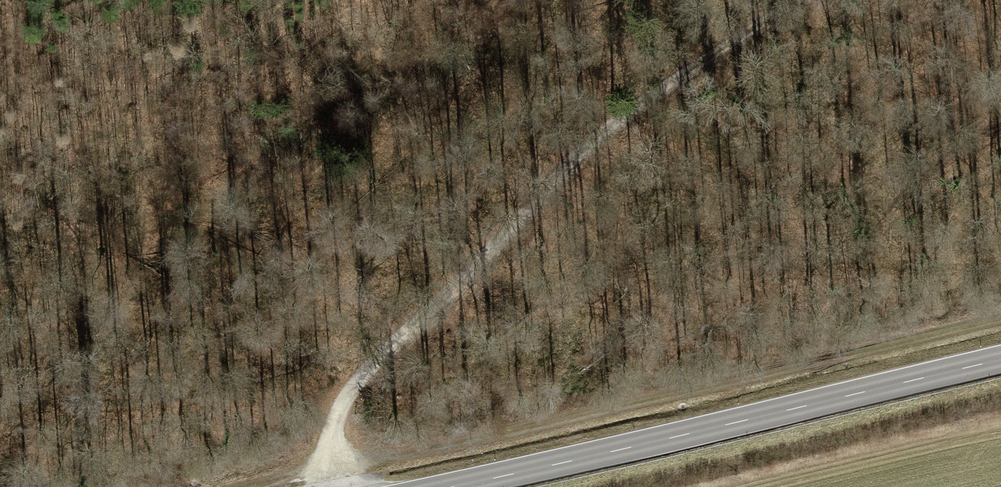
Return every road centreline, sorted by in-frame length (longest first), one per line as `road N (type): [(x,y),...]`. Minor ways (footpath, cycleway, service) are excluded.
road 1 (track): [(337,486),(331,453),(353,384),(617,126),(806,0)]
road 2 (secondary): [(447,486),(1000,360)]
road 3 (track): [(806,358),(880,225),(954,153),(1000,134)]

